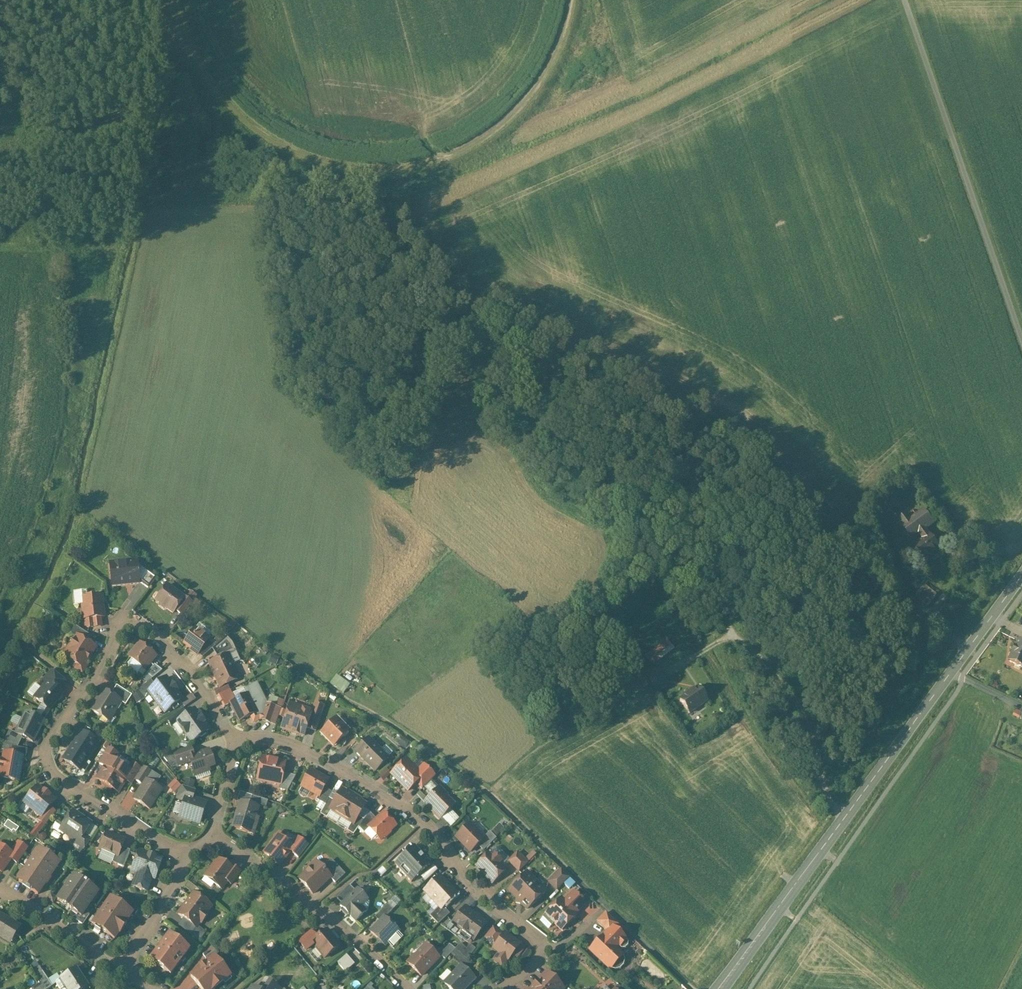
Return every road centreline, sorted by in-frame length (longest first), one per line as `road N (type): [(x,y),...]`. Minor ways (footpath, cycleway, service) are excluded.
road 1 (secondary): [(719,988),(1021,576)]
road 2 (residential): [(241,731),(186,651),(134,612),(56,725),(50,755),(61,767),(186,846)]
road 3 (track): [(692,988),(478,784),(324,685)]
road 4 (residential): [(495,988),(539,955),(541,932),(388,788),(298,740),(241,731)]
road 5 (residential): [(216,829),(278,870),(409,988)]
road 6 (residential): [(129,963),(109,960),(0,893)]
road 7 (residential): [(129,963),(186,846)]

